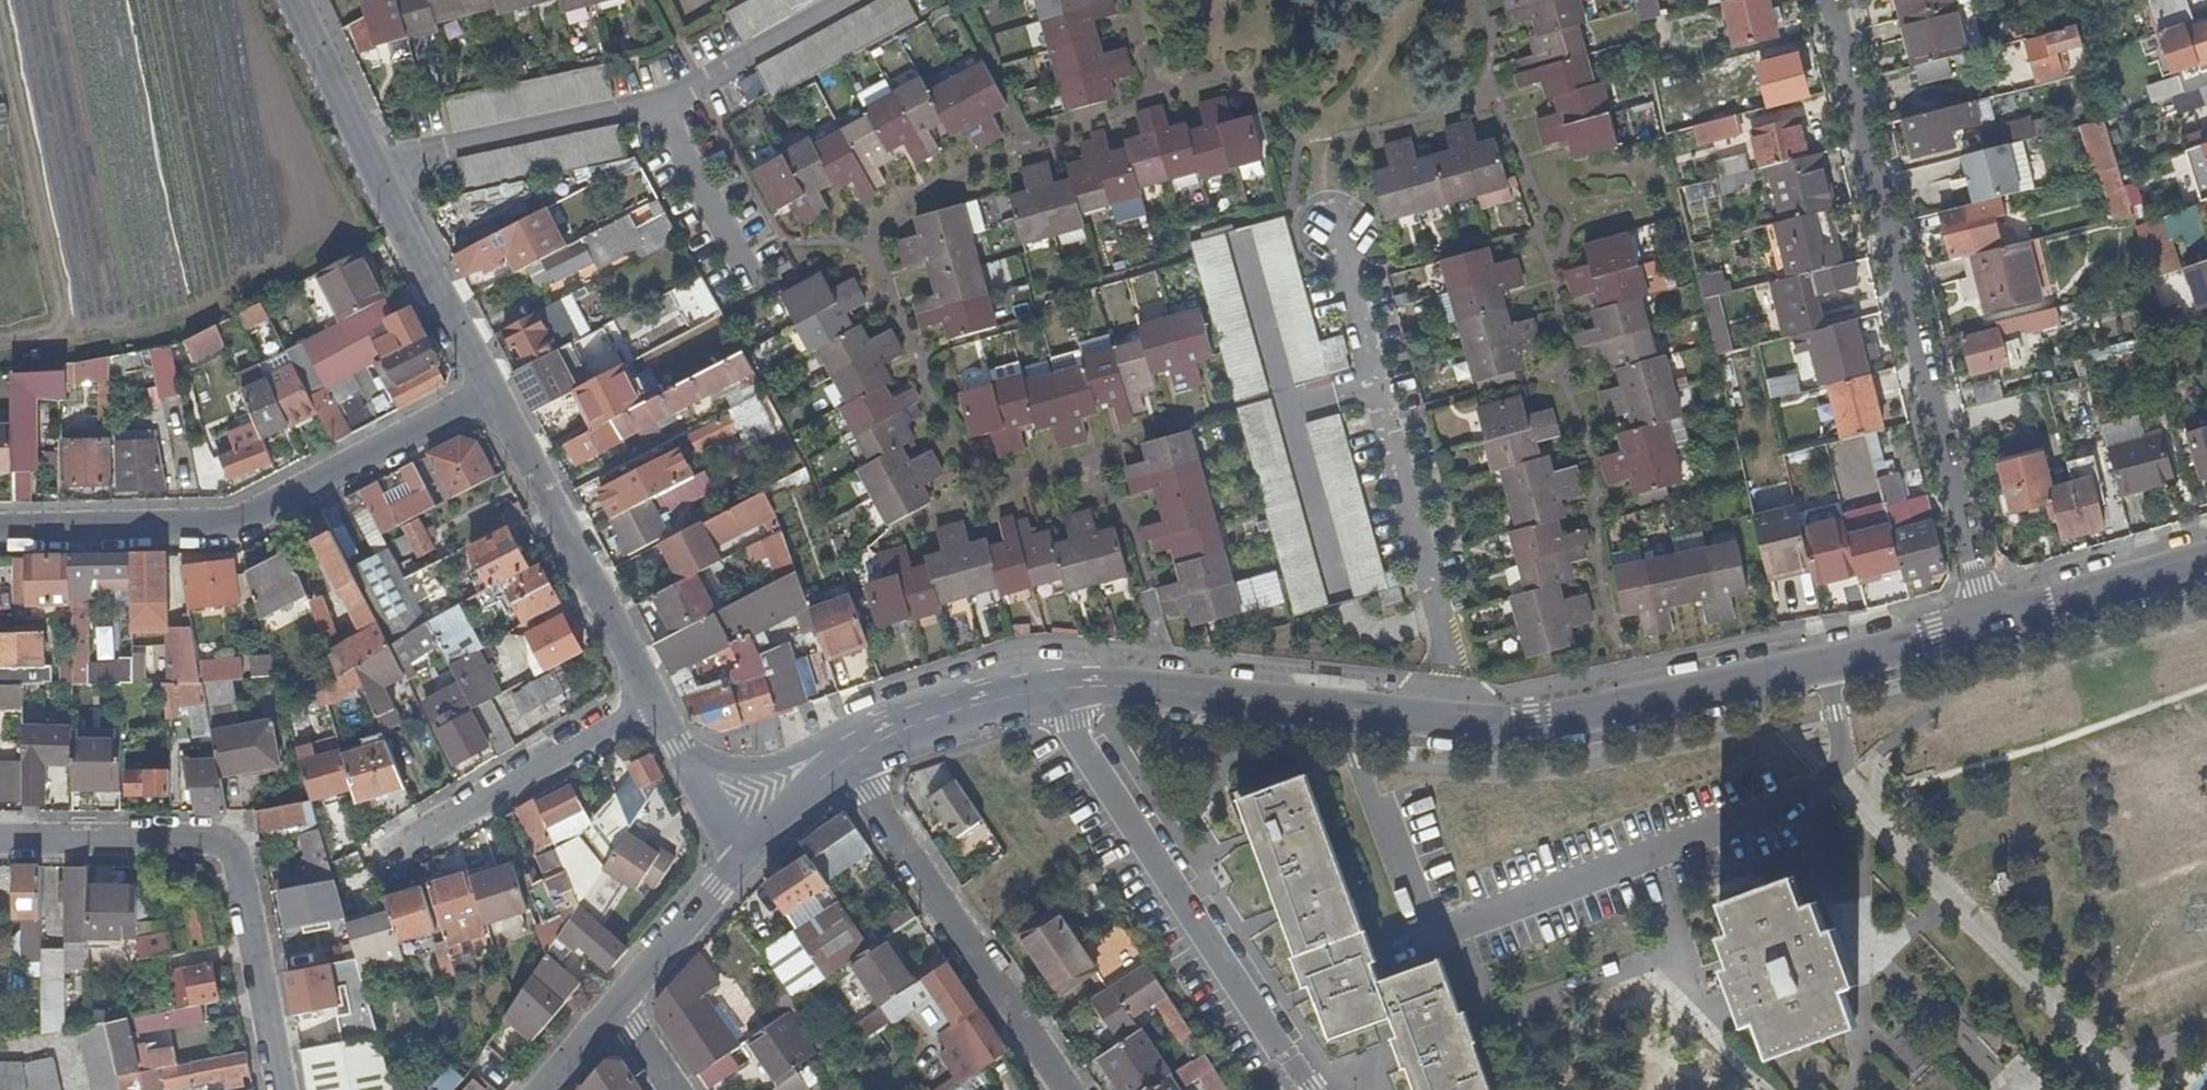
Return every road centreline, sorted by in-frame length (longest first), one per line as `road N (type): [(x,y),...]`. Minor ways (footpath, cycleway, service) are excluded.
road 1 (residential): [(1839,0),(2006,620)]
road 2 (residential): [(1449,722),(1532,721),(1649,701),(2006,620)]
road 3 (residential): [(0,529),(202,527),(260,515),(493,390)]
road 4 (residential): [(1334,215),(1450,669),(1449,722)]
road 5 (residential): [(1040,687),(1310,1089)]
road 6 (residential): [(280,1089),(233,852),(205,838),(0,838)]
road 7 (residential): [(304,0),(374,165),(493,390)]
road 8 (residential): [(1040,687),(1140,688),(1449,722)]
road 9 (residential): [(838,756),(1064,1089)]
road 10 (residential): [(493,390),(649,694)]
road 11 (residential): [(386,844),(649,694)]
road 12 (residential): [(838,756),(1040,687)]
road 13 (residential): [(2006,620),(2206,562)]
road 14 (residential): [(612,1012),(744,859)]
road 15 (residential): [(649,694),(744,859)]
road 16 (residential): [(744,859),(838,756)]

